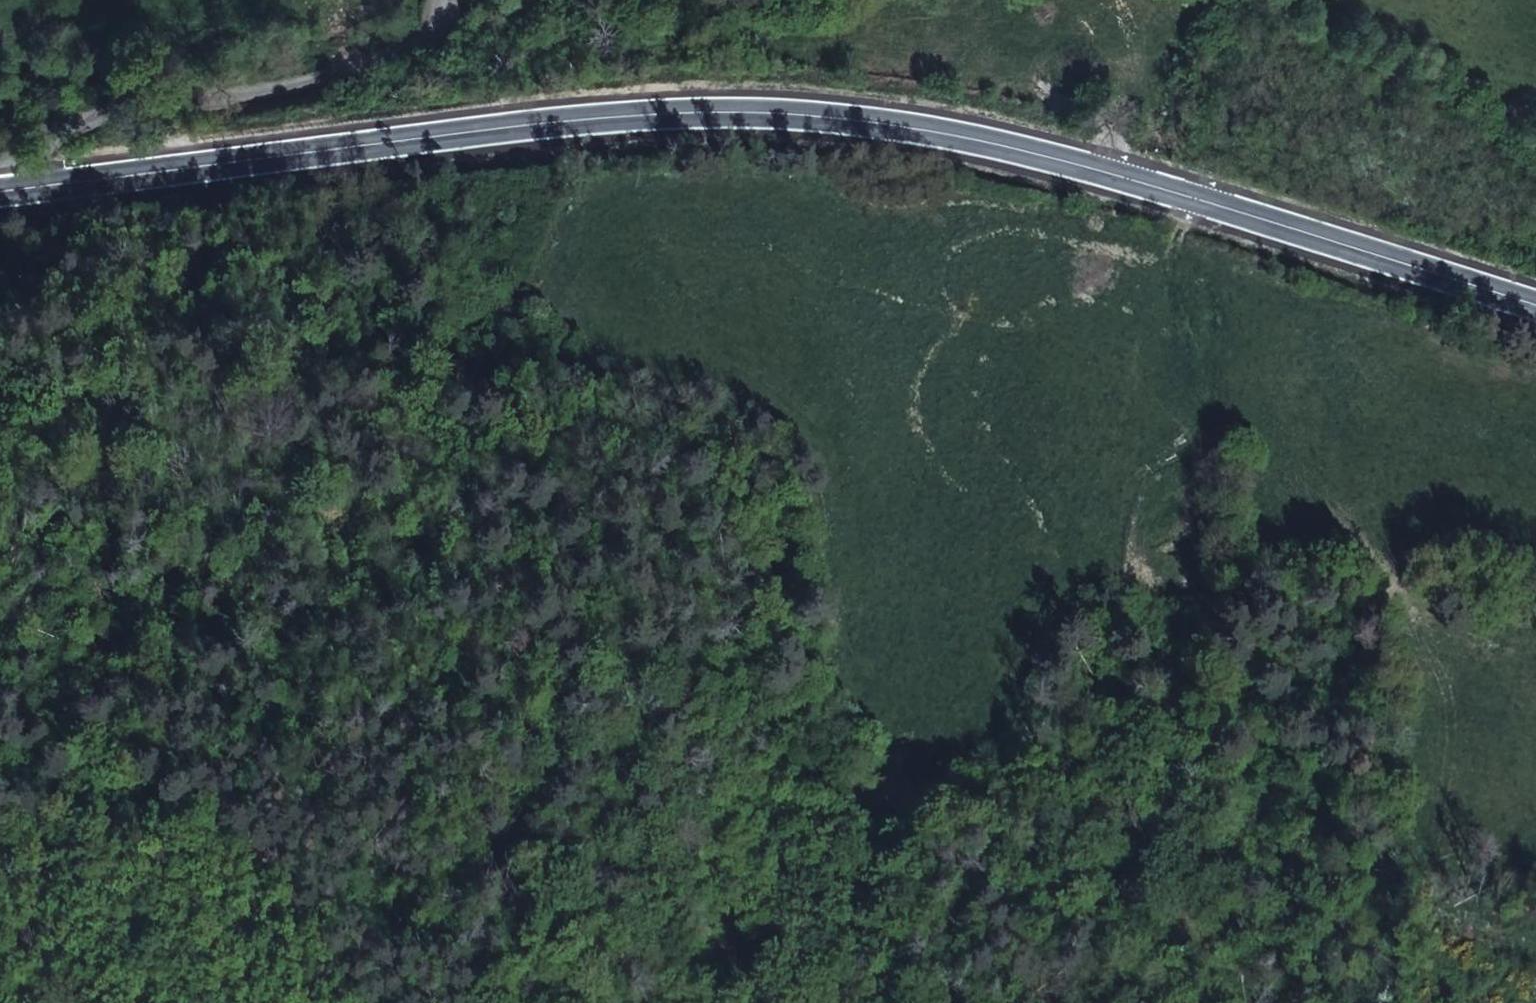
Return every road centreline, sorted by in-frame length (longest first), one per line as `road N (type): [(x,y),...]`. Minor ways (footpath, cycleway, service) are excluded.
road 1 (secondary): [(1535,305),(990,140),(826,117),(655,113),(0,191)]
road 2 (residential): [(0,187),(53,122),(149,98),(285,88),(364,72),(435,31),(451,0)]

